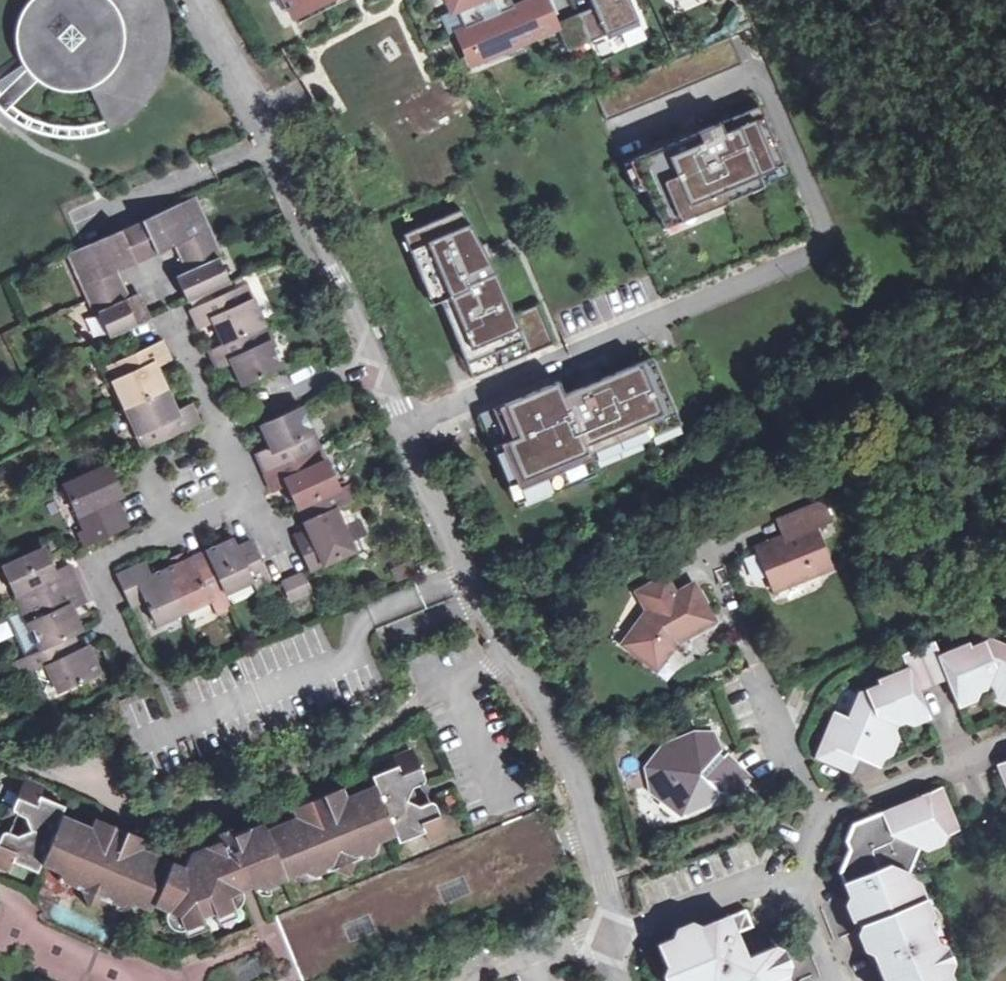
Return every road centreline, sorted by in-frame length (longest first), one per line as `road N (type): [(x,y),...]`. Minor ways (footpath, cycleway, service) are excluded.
road 1 (residential): [(401,426),(821,252),(828,232),(766,84),(748,78),(622,133)]
road 2 (residential): [(602,939),(602,878),(577,785),(533,693),(497,642),(401,426)]
road 3 (residential): [(370,358),(195,0)]
road 4 (residential): [(602,939),(755,880),(802,889)]
road 5 (residential): [(1005,750),(822,825)]
road 6 (residential): [(754,667),(822,825)]
road 7 (residential): [(171,537),(144,469),(235,434)]
road 8 (residential): [(171,537),(95,570),(123,637)]
road 9 (residential): [(370,358),(227,415)]
road 10 (residential): [(227,415),(178,305)]

